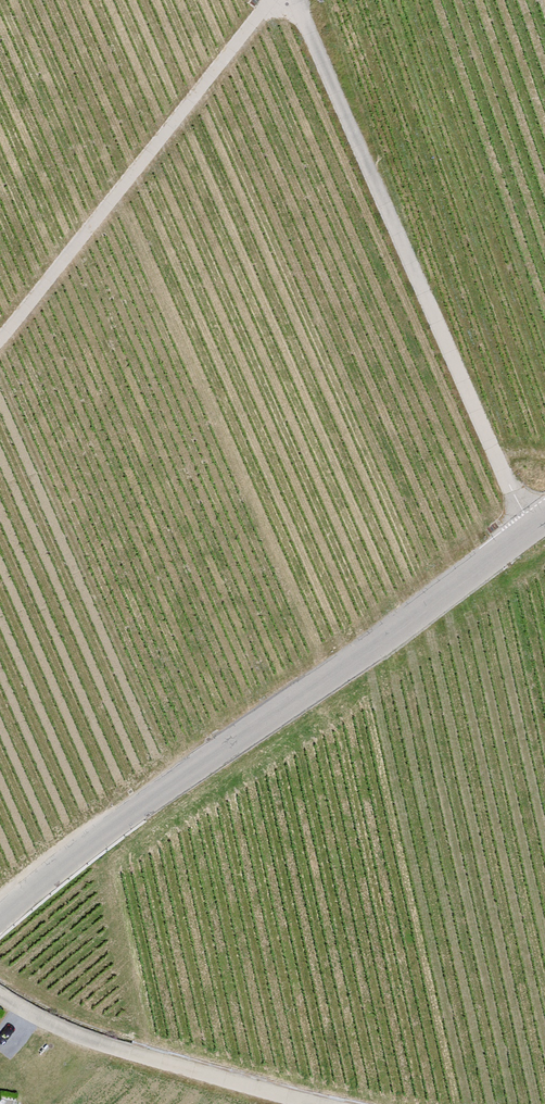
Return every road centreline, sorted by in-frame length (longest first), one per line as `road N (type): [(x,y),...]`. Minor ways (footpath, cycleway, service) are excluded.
road 1 (tertiary): [(0,914),(544,517)]
road 2 (track): [(296,0),(528,529)]
road 3 (track): [(0,334),(269,0)]
road 4 (track): [(315,1103),(108,1046),(0,995)]

